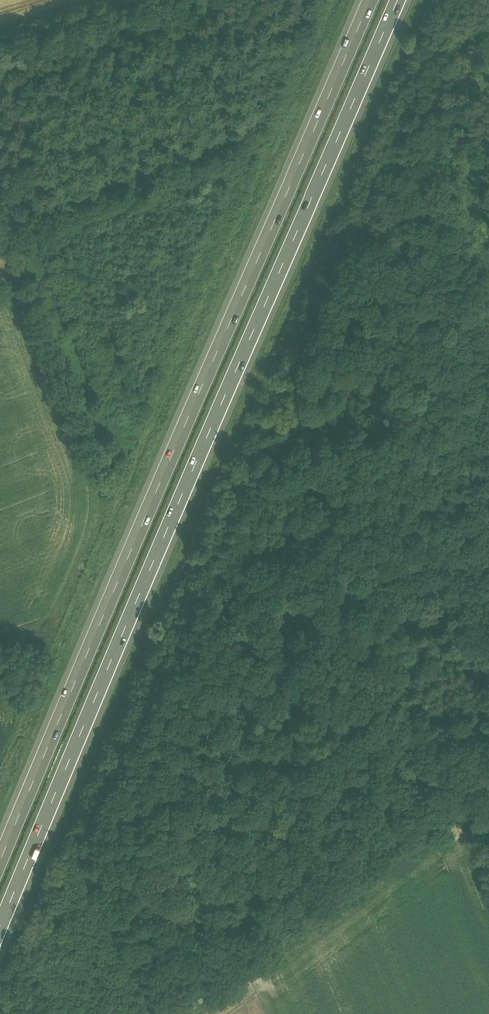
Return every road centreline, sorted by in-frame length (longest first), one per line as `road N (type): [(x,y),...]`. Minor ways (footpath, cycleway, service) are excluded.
road 1 (motorway): [(0,936),(400,0)]
road 2 (motorway): [(363,0),(0,845)]
road 3 (track): [(180,1013),(488,775)]

